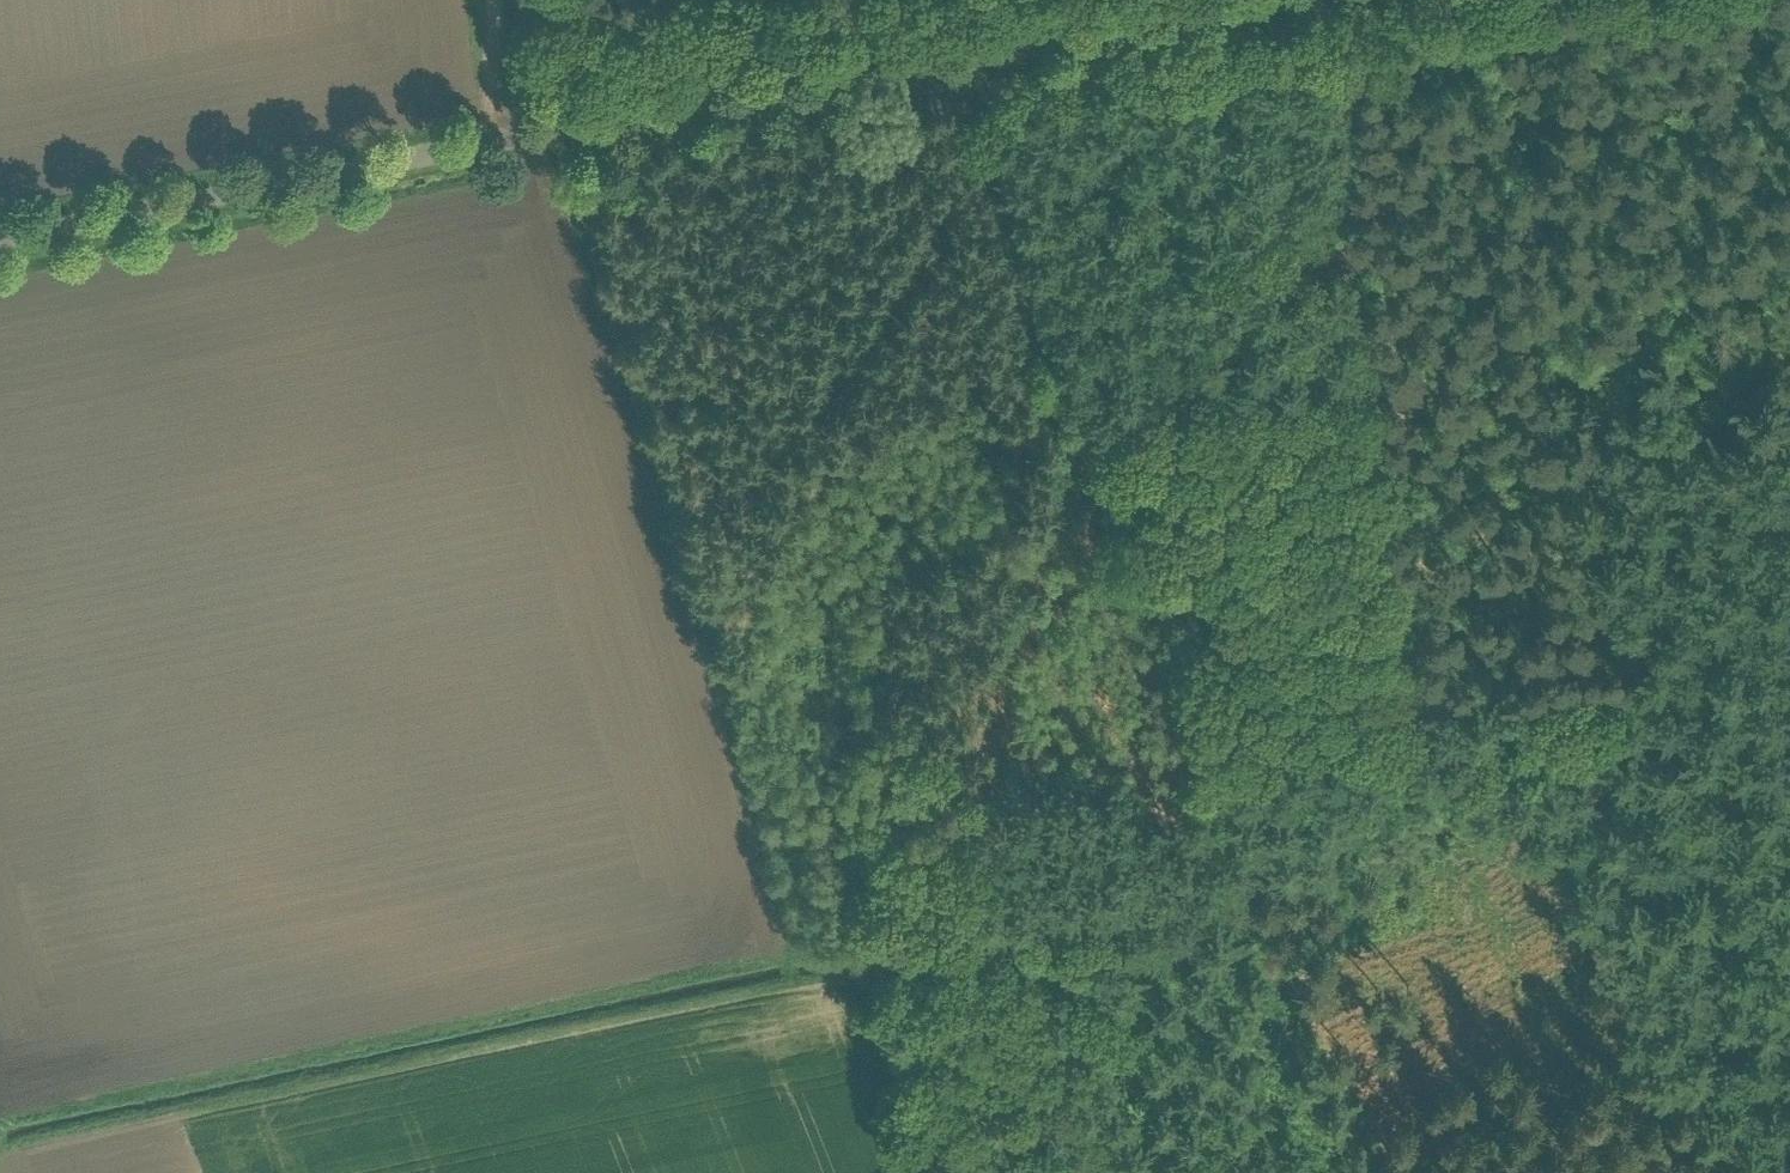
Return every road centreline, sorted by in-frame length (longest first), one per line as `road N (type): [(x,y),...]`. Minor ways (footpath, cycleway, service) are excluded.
road 1 (residential): [(1266,0),(0,249)]
road 2 (track): [(505,151),(491,90),(494,0)]

